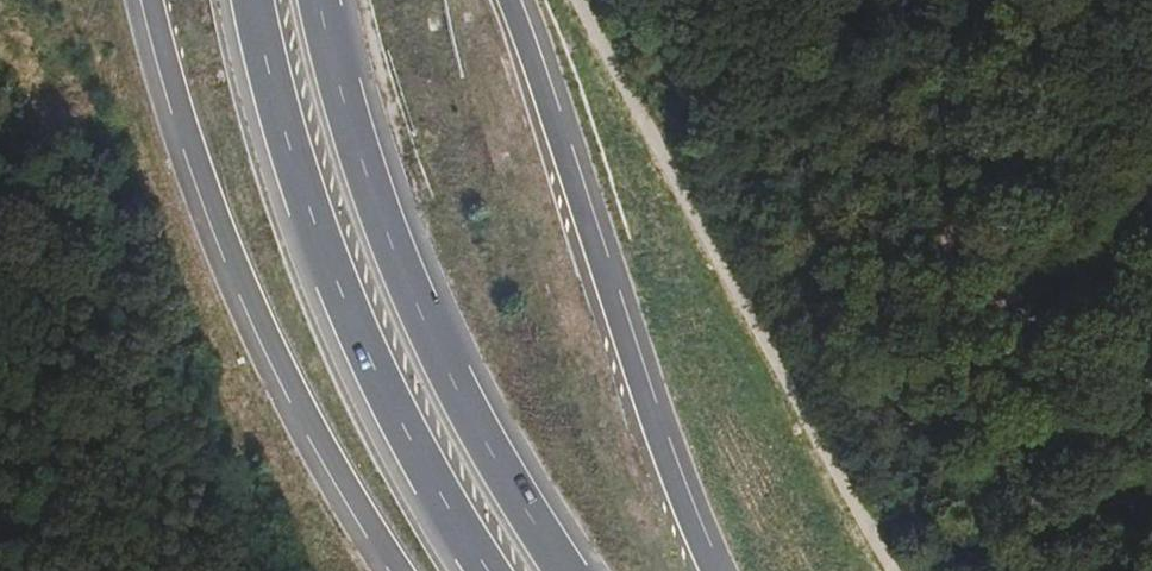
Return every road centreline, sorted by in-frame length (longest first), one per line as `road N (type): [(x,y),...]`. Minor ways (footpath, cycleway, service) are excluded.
road 1 (secondary): [(145,0),(195,177),(280,371),(396,570)]
road 2 (trunk): [(568,570),(474,417),(408,280),(336,61),(325,0)]
road 3 (trunk): [(258,0),(325,246),(415,439),(494,570)]
road 4 (secondary): [(709,570),(512,0)]
road 5 (track): [(962,0),(950,315),(1072,270),(1151,179)]

